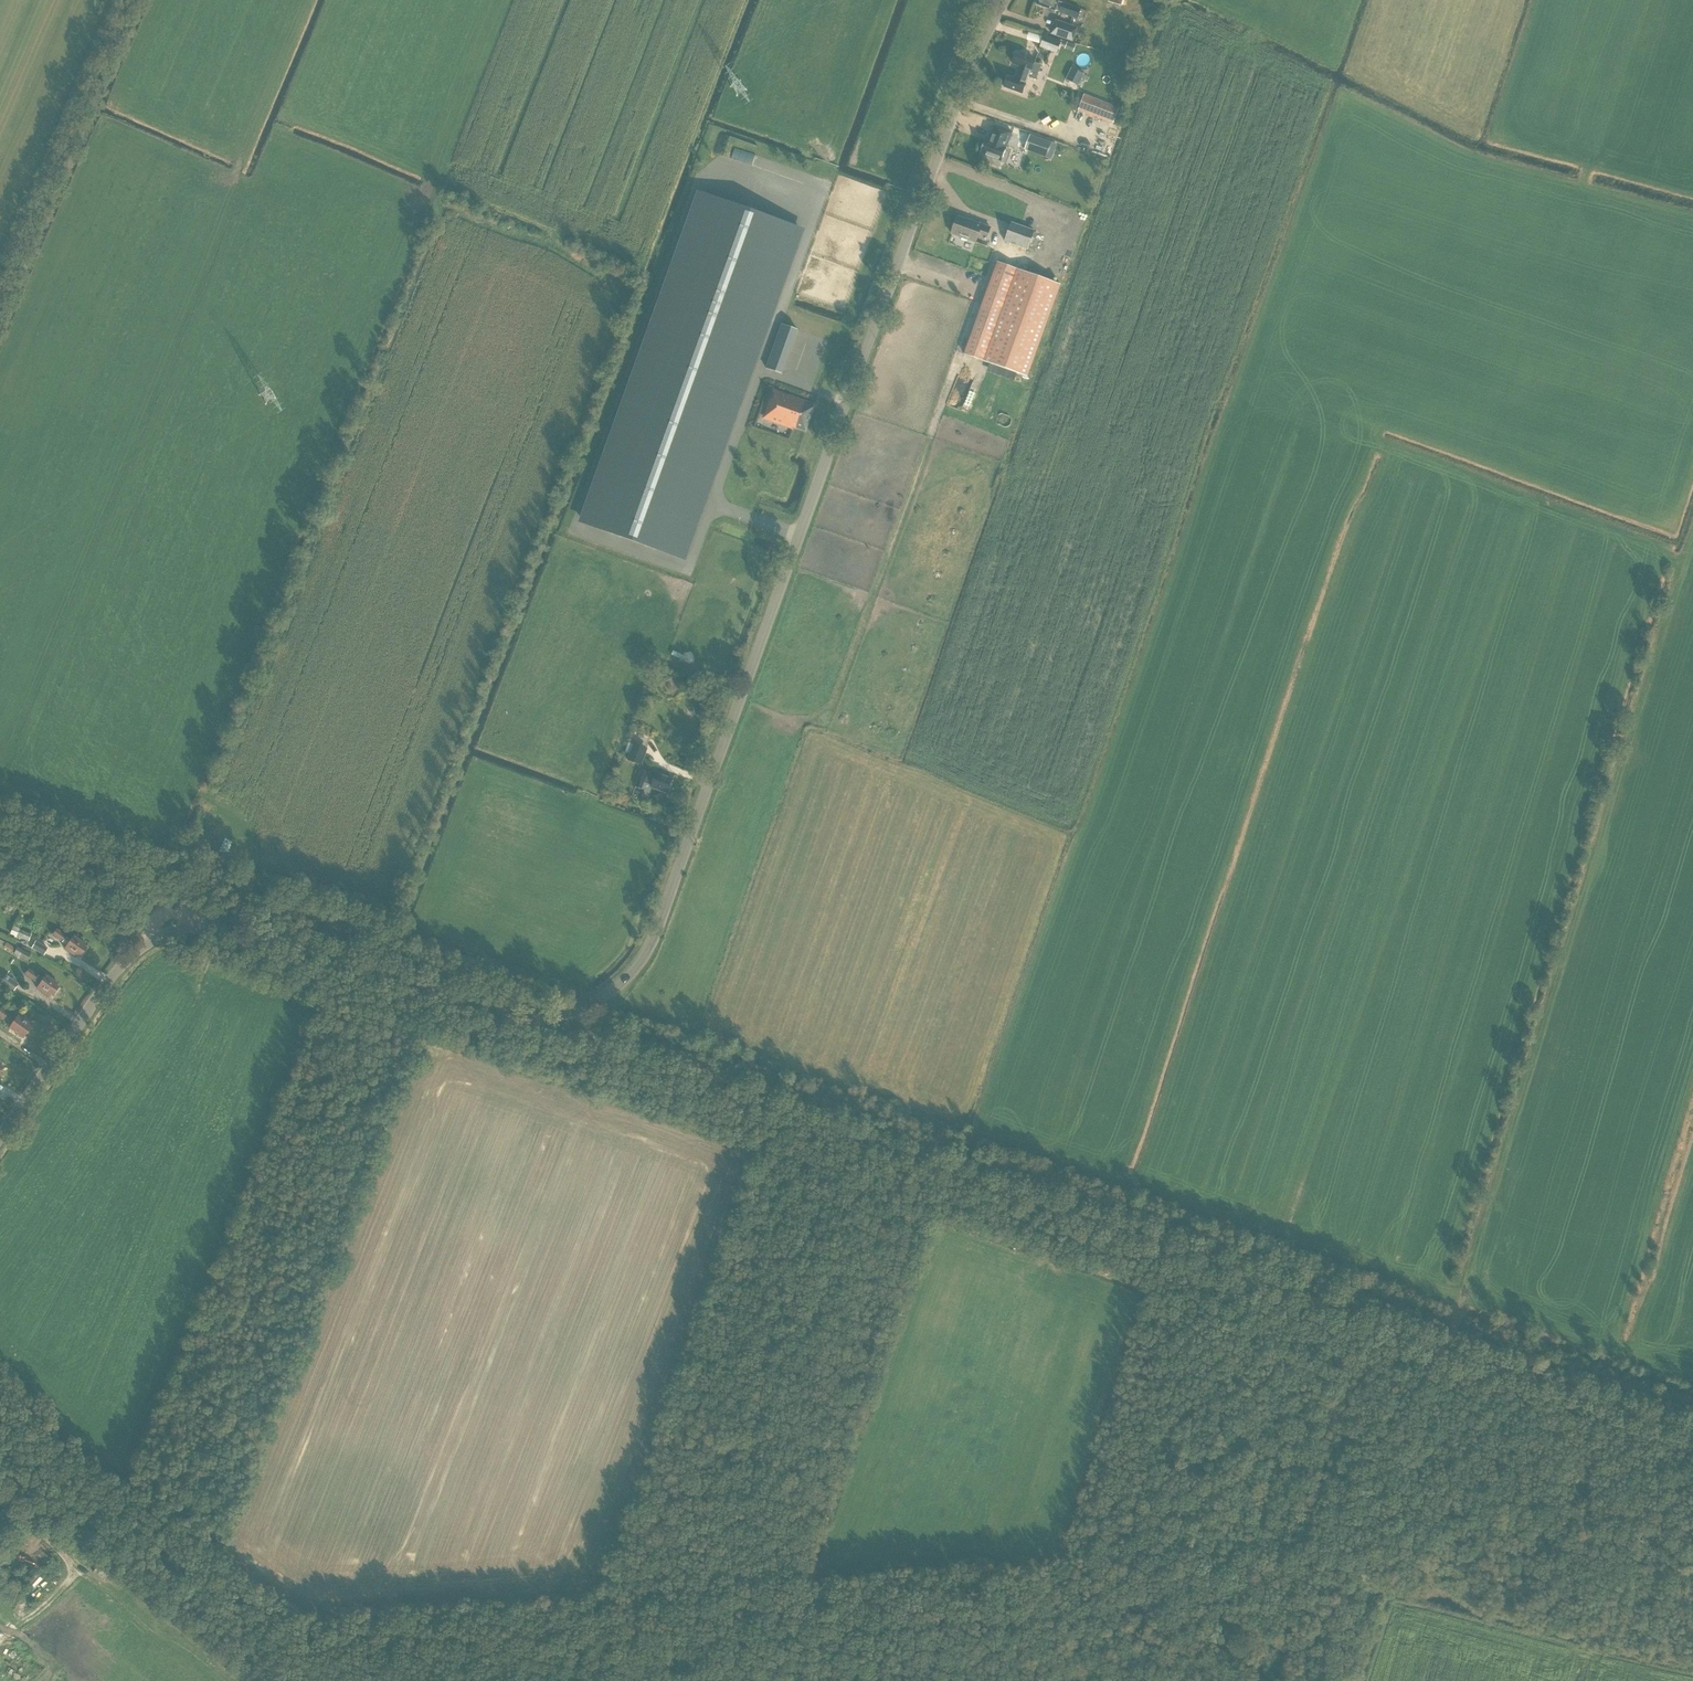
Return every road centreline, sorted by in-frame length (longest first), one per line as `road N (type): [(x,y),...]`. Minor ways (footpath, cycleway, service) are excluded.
road 1 (unclassified): [(1692,1436),(619,1057),(580,1012)]
road 2 (tertiary): [(580,1012),(618,986),(645,955),(911,215),(1002,0)]
road 3 (tertiary): [(0,1137),(134,952),(189,927),(266,937),(509,1018),(580,1012)]

